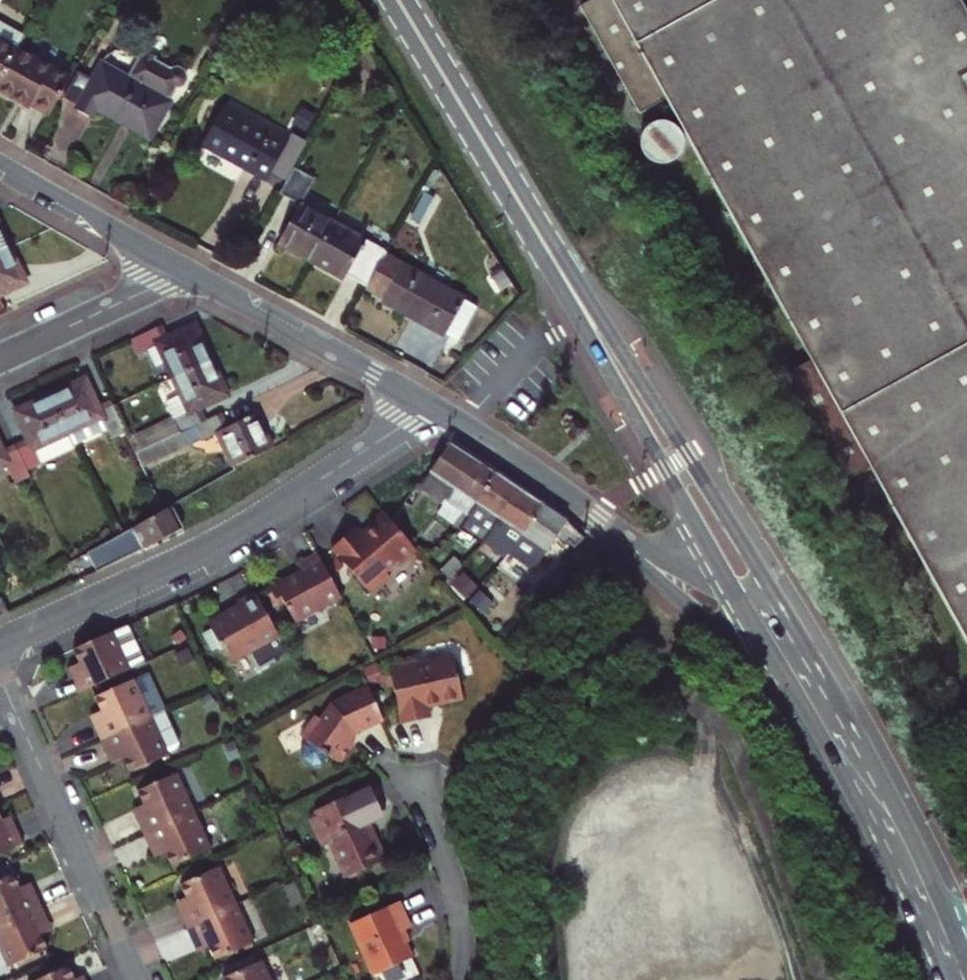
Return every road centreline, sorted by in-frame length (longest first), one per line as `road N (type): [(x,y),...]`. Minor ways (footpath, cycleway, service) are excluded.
road 1 (residential): [(0,643),(232,534),(431,407)]
road 2 (secondary): [(769,584),(518,200)]
road 3 (secondary): [(518,200),(733,590)]
road 4 (secondary): [(762,640),(834,756),(932,962)]
road 5 (secondary): [(965,956),(894,801),(802,639)]
road 6 (residential): [(0,678),(138,979)]
road 7 (residential): [(431,407),(189,272)]
road 8 (secondary): [(399,0),(518,200)]
road 9 (residential): [(189,272),(0,163)]
road 10 (residential): [(412,773),(462,899),(463,979)]
road 11 (residential): [(592,513),(689,608),(762,640)]
road 12 (residential): [(0,359),(189,272)]
road 13 (residential): [(592,513),(431,407)]
road 14 (residential): [(733,590),(674,572),(592,513)]

